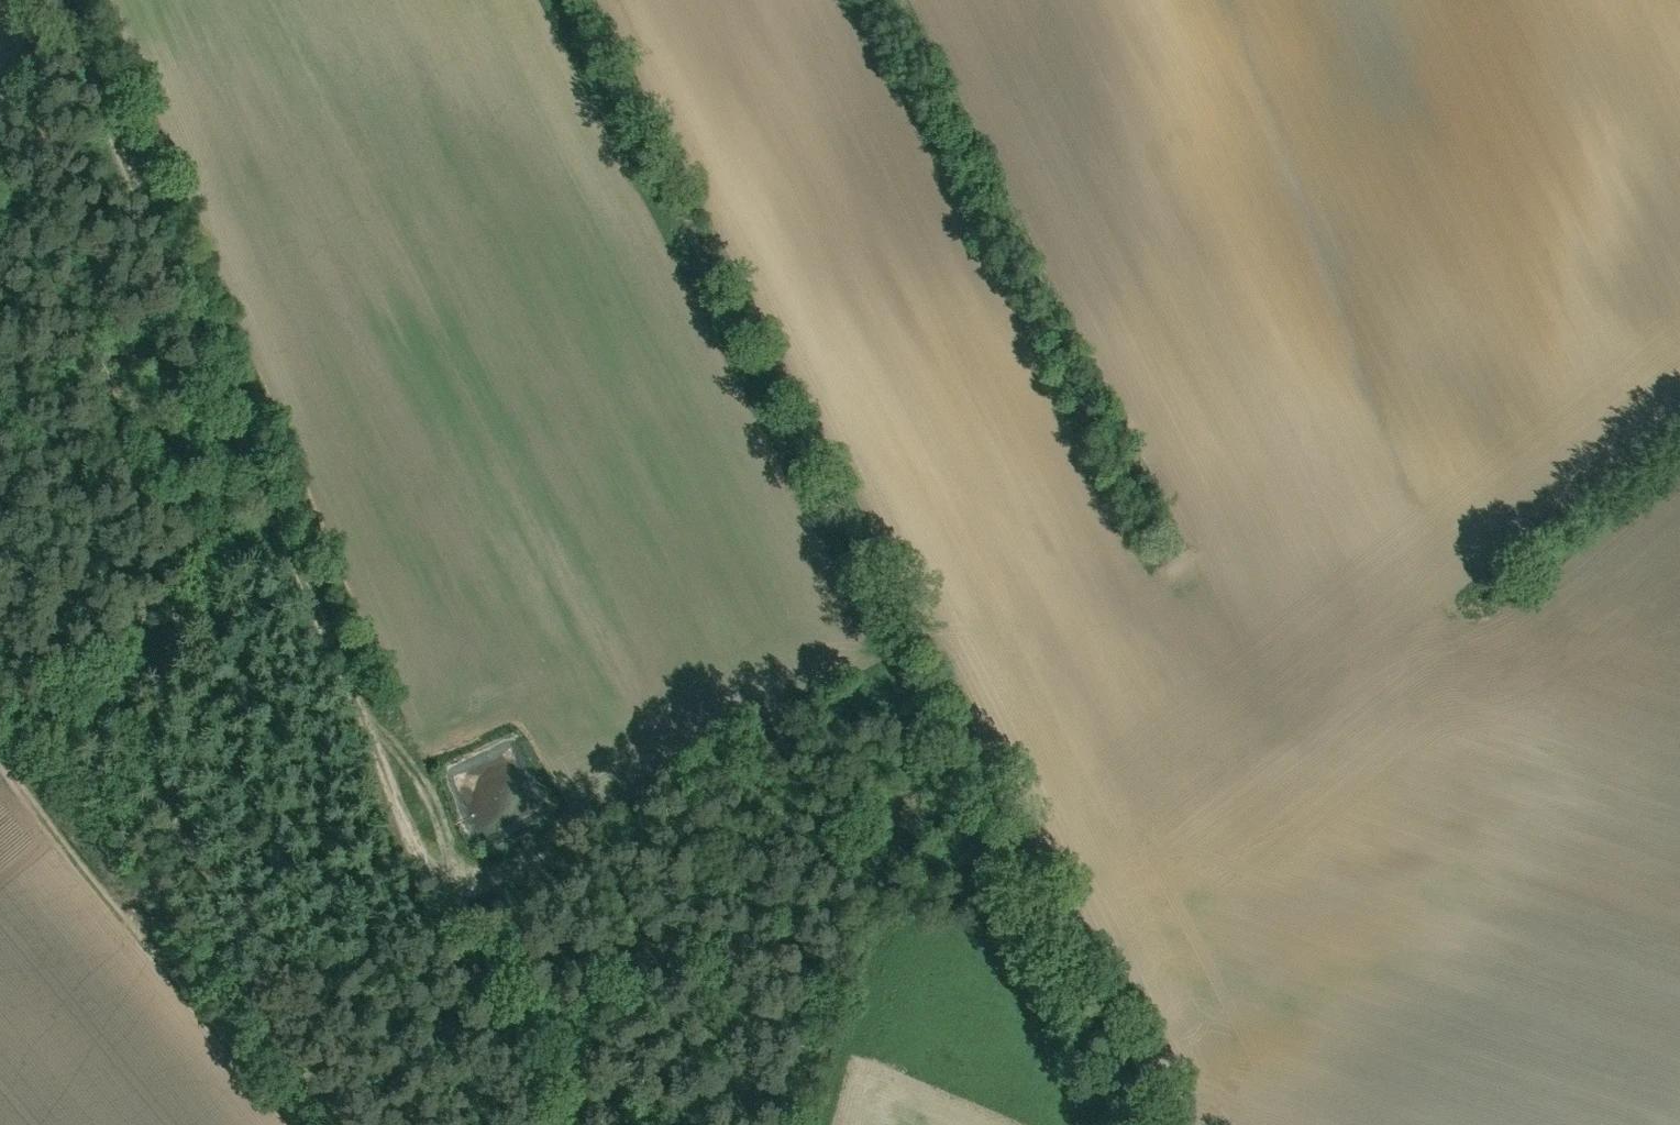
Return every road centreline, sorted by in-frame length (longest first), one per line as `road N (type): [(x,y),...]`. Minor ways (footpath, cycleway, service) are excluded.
road 1 (track): [(537,1124),(53,0)]
road 2 (track): [(292,1124),(0,765)]

